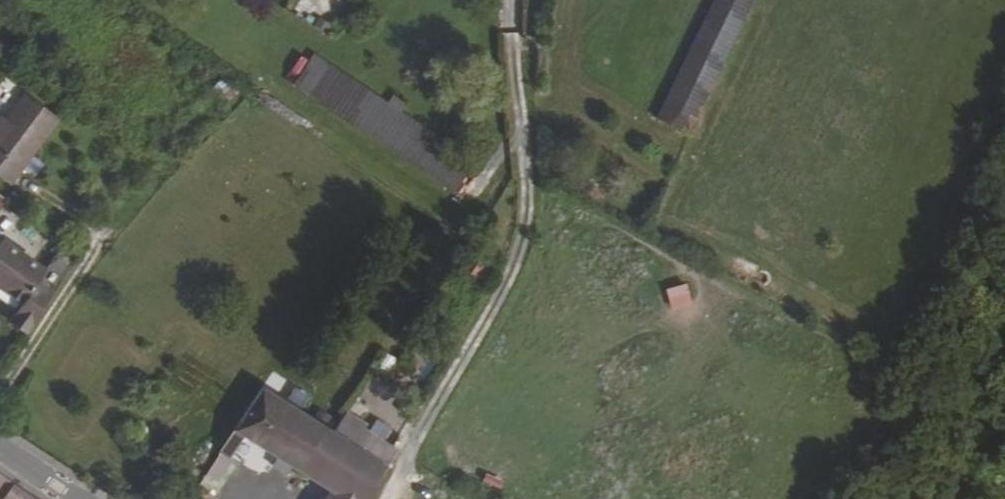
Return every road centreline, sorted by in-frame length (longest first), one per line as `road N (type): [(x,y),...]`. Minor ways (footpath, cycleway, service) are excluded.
road 1 (track): [(549,0),(512,261),(388,498)]

